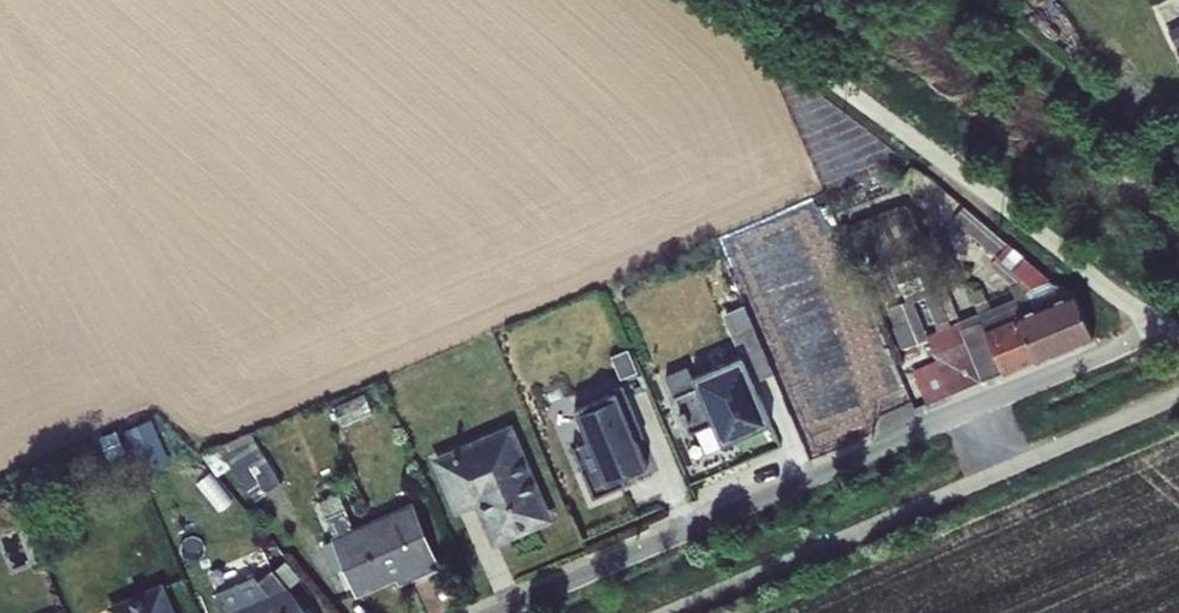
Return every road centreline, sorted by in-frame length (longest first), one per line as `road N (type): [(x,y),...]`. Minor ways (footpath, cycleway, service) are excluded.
road 1 (unclassified): [(507,612),(1161,325)]

